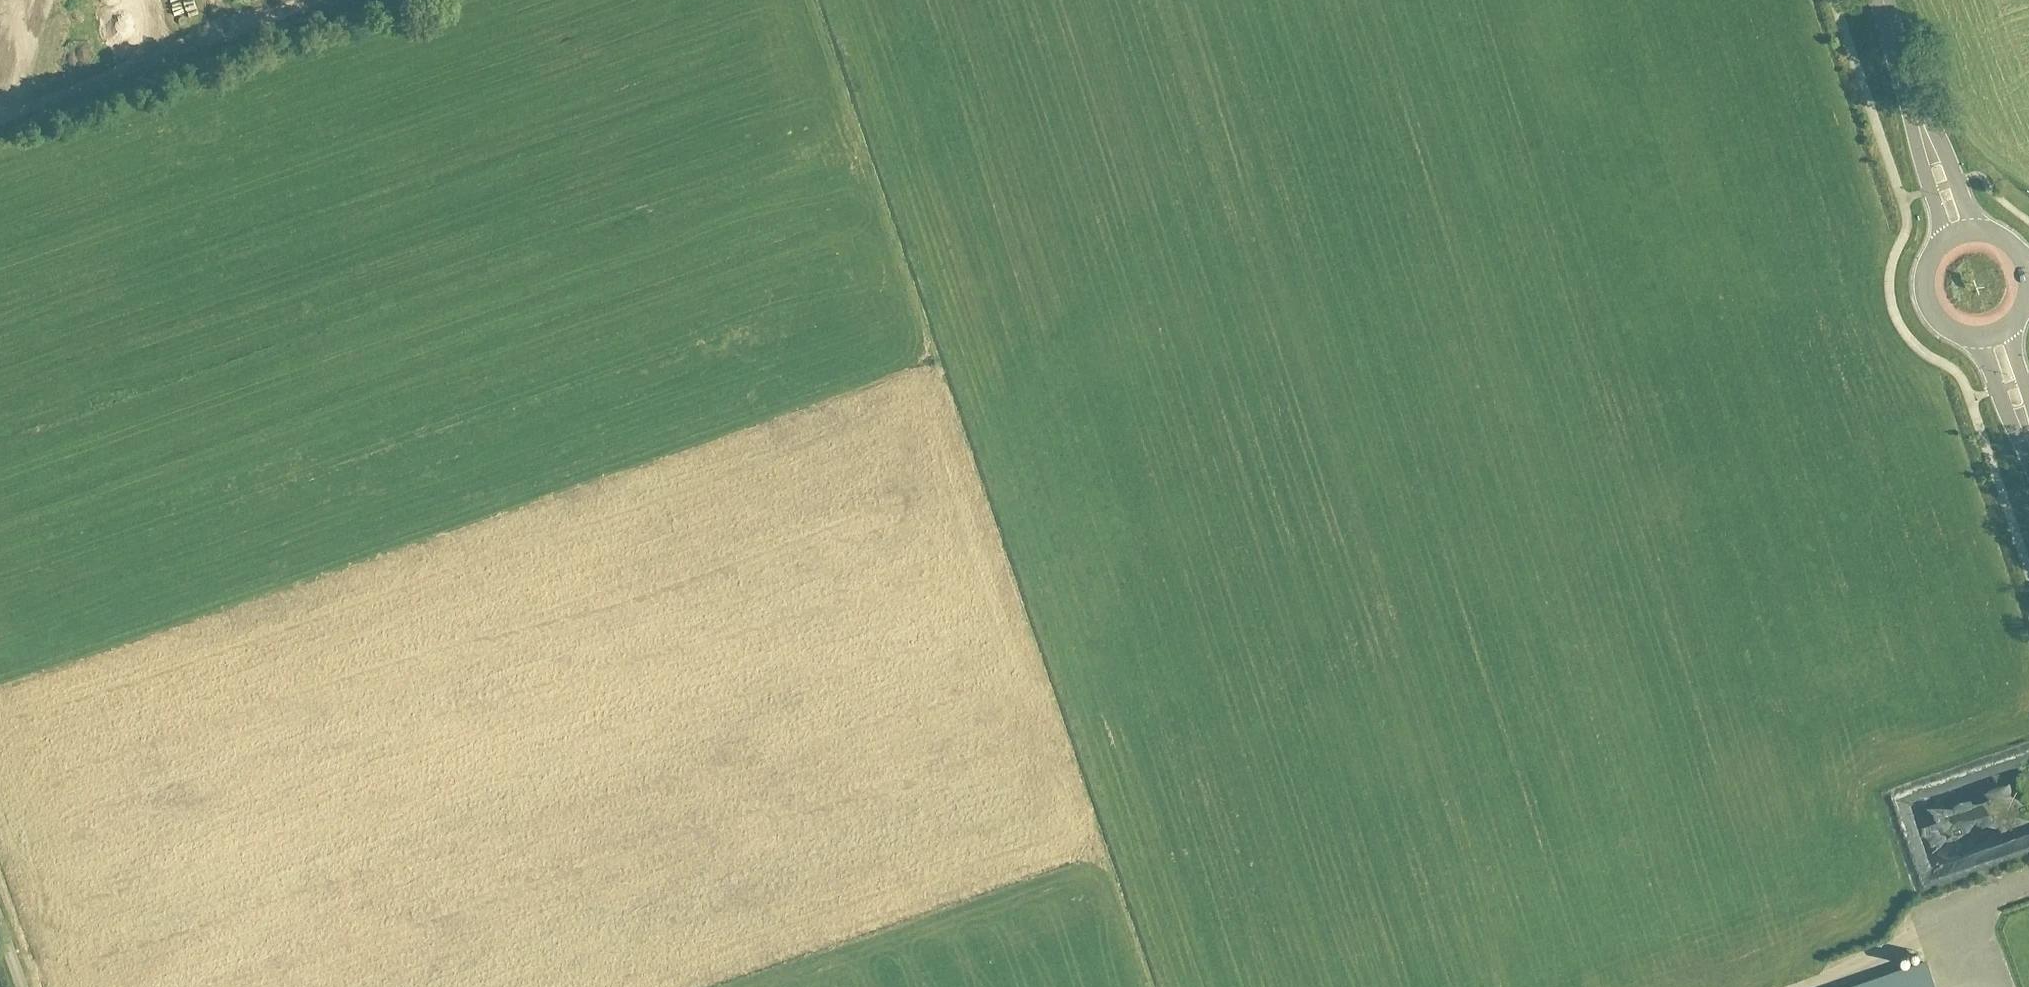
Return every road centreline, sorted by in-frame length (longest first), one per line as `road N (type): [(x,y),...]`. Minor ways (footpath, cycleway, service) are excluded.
road 1 (tertiary): [(1956,232),(1876,0)]
road 2 (tertiary): [(1956,232),(1929,252),(1922,301),(1943,327),(1991,334)]

